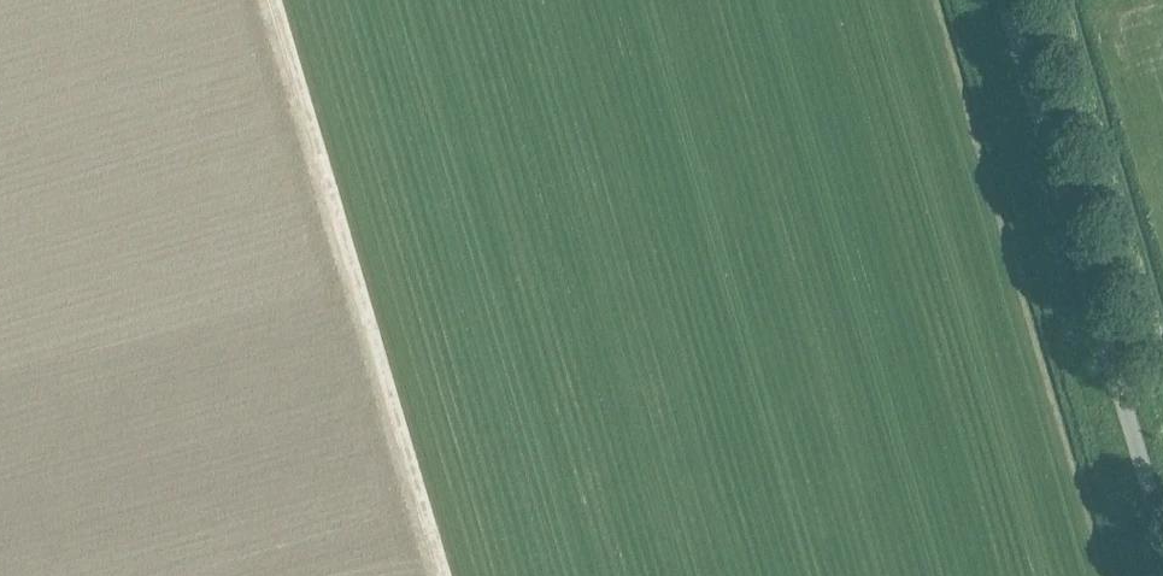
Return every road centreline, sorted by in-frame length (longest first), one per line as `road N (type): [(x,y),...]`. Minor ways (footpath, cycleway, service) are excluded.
road 1 (track): [(446,575),(277,0)]
road 2 (unclassified): [(1162,556),(1000,0)]

